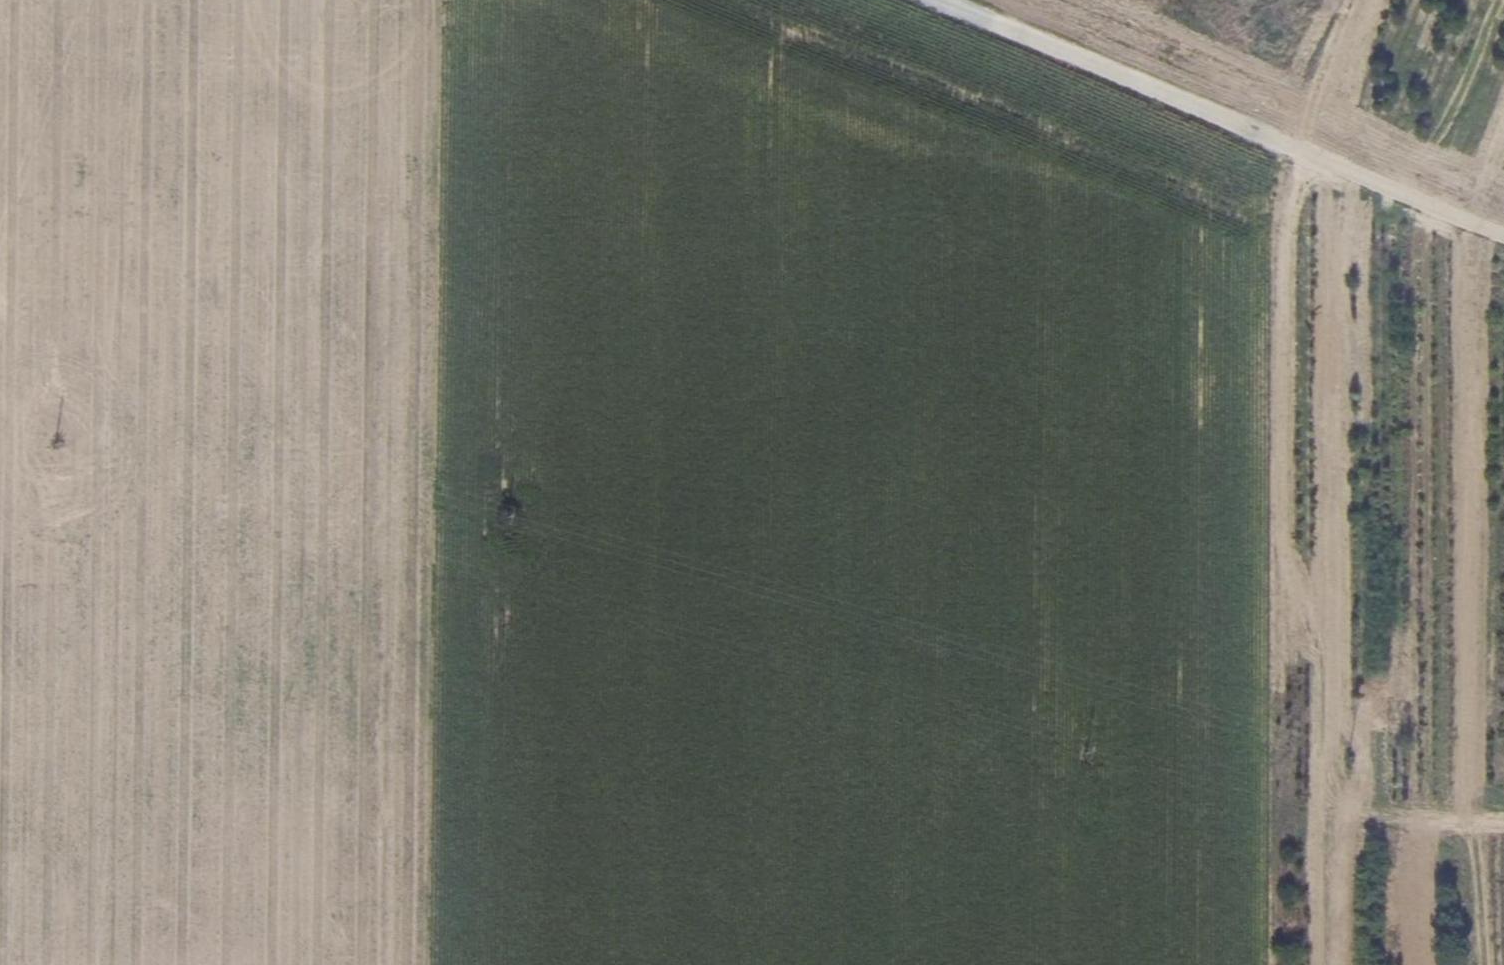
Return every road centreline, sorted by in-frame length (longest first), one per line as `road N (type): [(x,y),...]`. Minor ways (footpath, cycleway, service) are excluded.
road 1 (track): [(909,0),(1503,244)]

